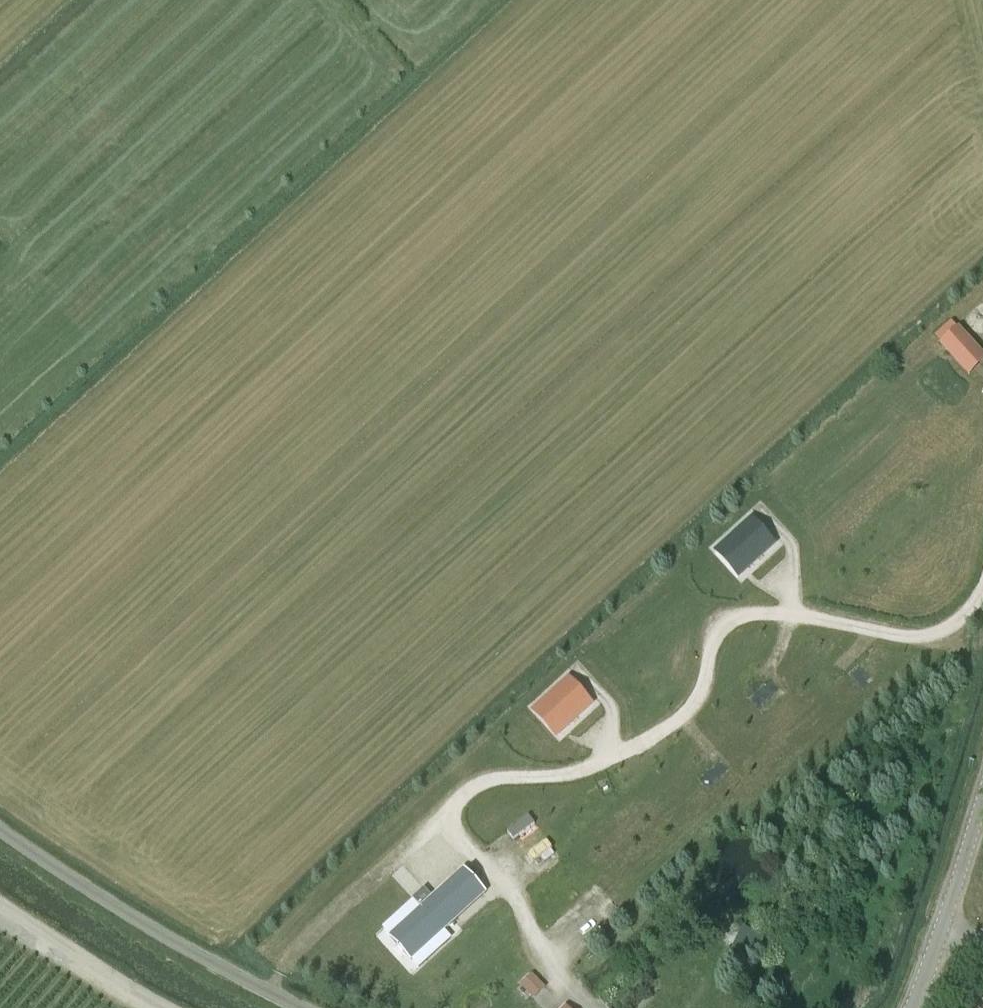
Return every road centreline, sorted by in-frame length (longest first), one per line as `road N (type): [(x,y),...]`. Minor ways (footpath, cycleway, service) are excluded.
road 1 (unclassified): [(302,1007),(142,923),(0,831)]
road 2 (unclassified): [(165,1007),(0,903)]
road 3 (tertiary): [(941,929),(982,795)]

